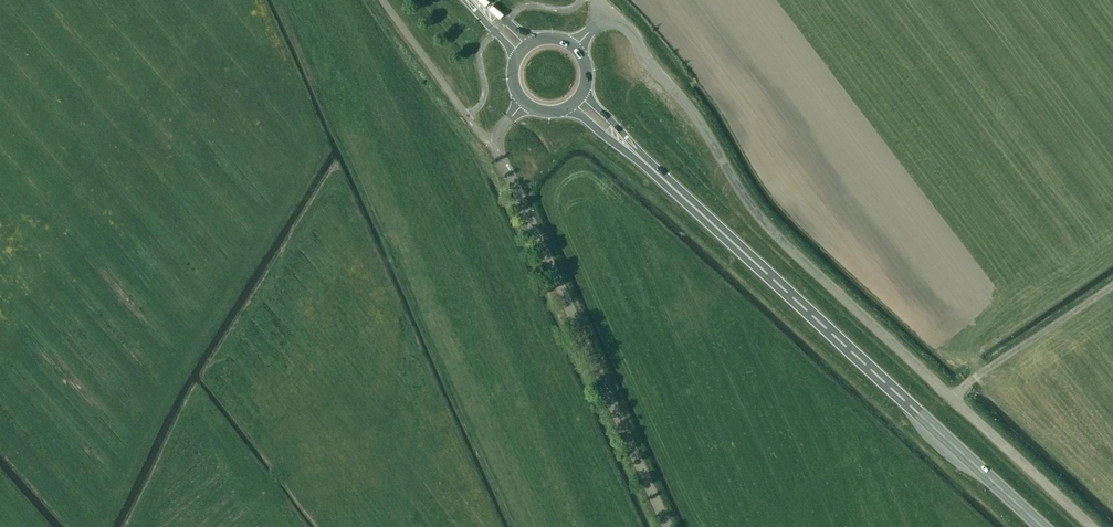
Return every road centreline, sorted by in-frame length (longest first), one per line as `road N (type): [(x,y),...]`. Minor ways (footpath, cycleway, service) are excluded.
road 1 (unclassified): [(607,11),(687,105),(777,237),(1093,526)]
road 2 (trunk): [(1042,526),(635,153)]
road 3 (unclassified): [(667,526),(497,138)]
road 4 (unclassified): [(497,138),(478,130),(381,0)]

